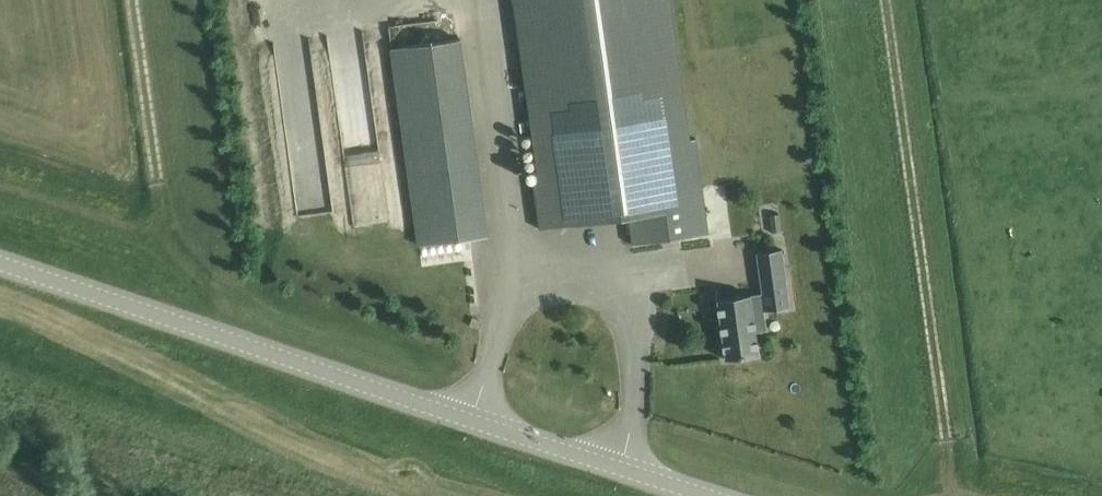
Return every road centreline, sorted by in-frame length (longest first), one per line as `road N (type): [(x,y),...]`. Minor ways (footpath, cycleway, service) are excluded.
road 1 (unclassified): [(718,495),(0,263)]
road 2 (track): [(885,0),(947,434)]
road 3 (track): [(158,179),(133,0)]

